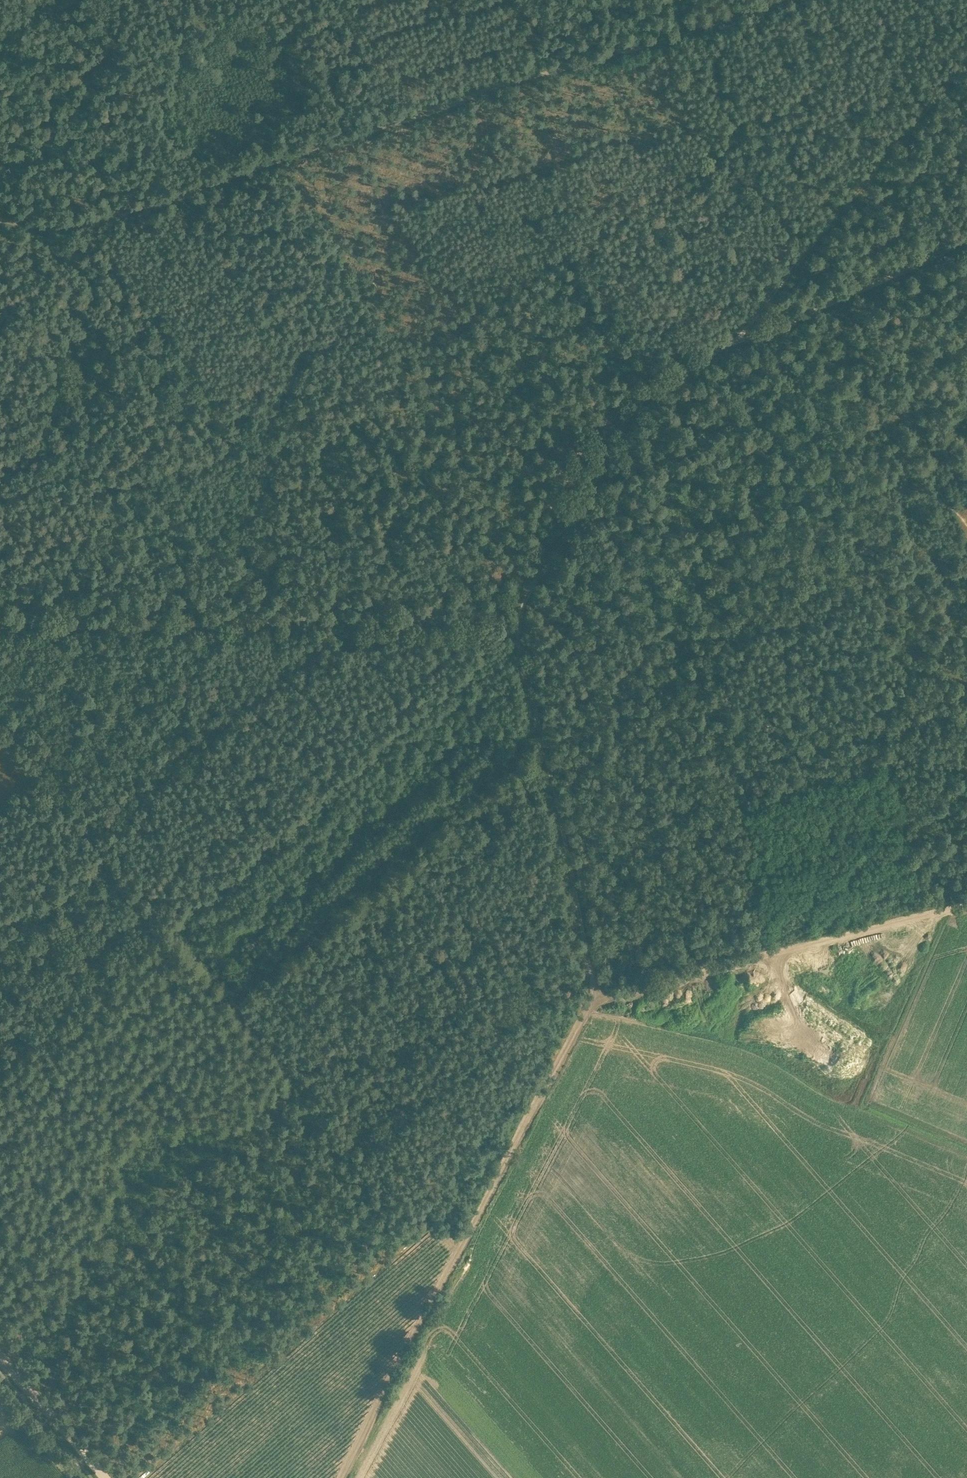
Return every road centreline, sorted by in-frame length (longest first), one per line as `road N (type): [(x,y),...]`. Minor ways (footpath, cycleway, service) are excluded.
road 1 (track): [(347,1477),(595,1006),(966,906)]
road 2 (track): [(653,395),(628,423),(532,587),(522,621),(605,999)]
road 3 (track): [(522,645),(490,618),(0,623)]
road 4 (track): [(0,220),(83,219),(384,130)]
road 5 (track): [(731,344),(966,60)]
road 6 (track): [(787,0),(471,101)]
road 7 (track): [(832,304),(966,239)]
road 8 (track): [(99,1477),(0,1366)]

